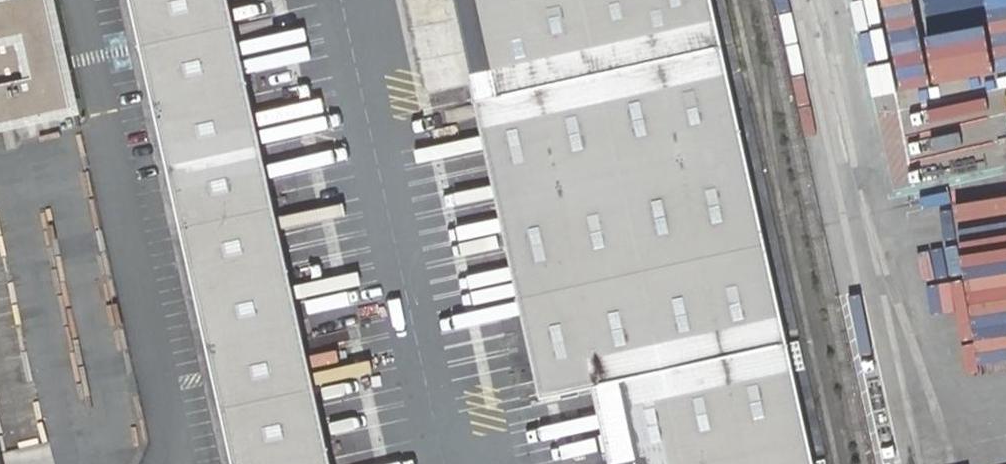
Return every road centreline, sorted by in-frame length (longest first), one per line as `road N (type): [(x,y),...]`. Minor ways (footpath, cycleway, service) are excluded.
road 1 (unclassified): [(346,0),(449,463)]

